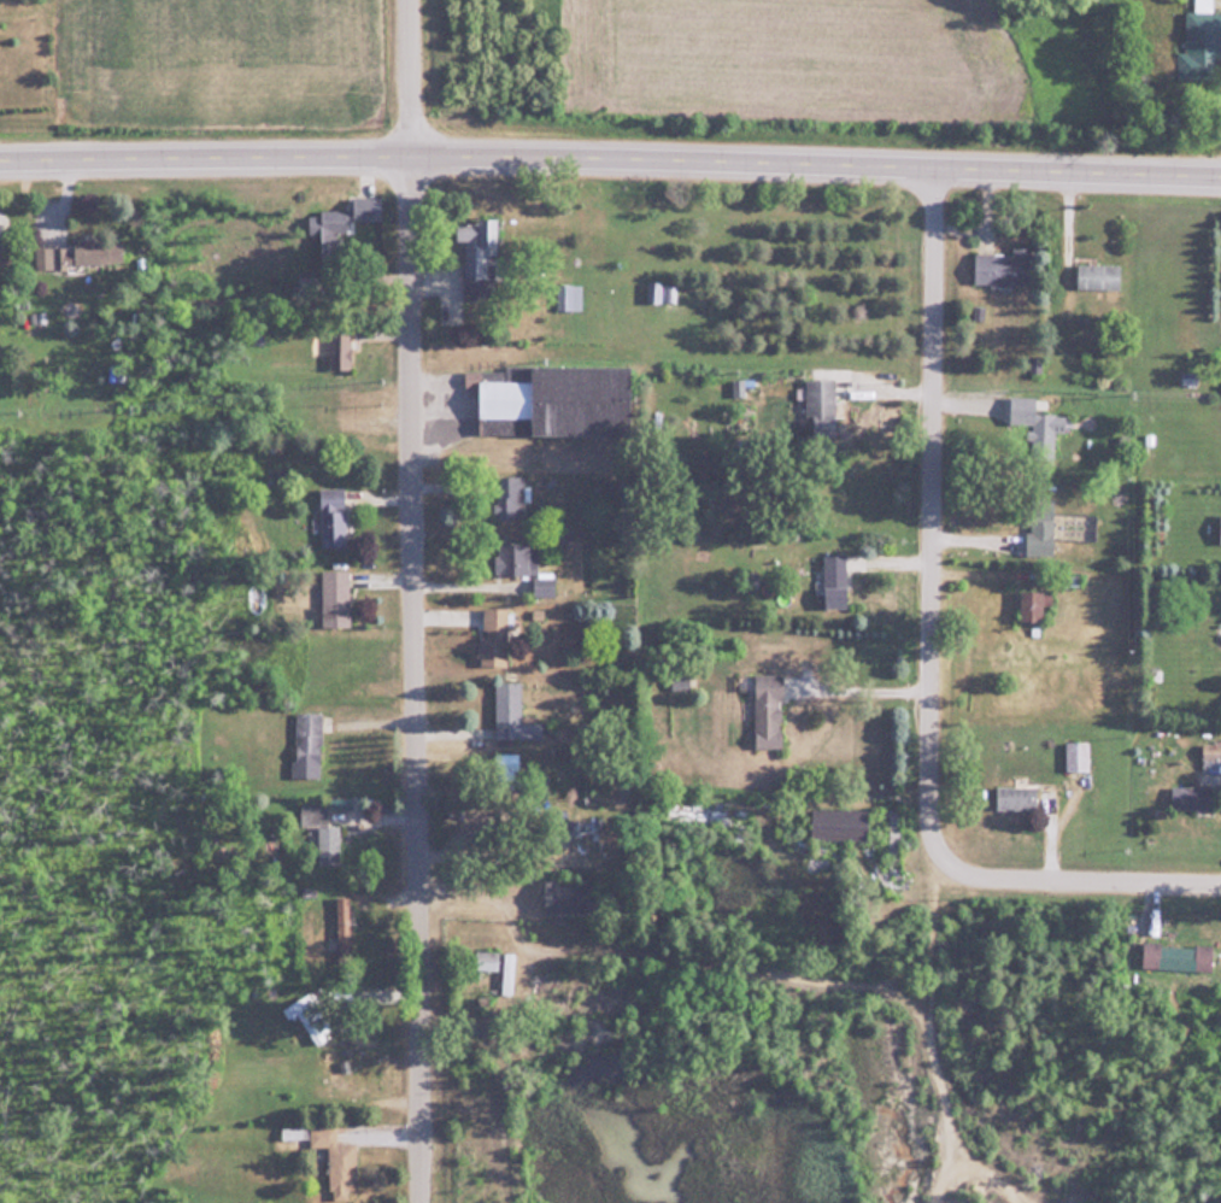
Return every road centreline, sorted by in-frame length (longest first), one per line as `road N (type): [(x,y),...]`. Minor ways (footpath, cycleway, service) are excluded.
road 1 (primary): [(0,156),(1220,173)]
road 2 (residential): [(420,1202),(410,0)]
road 3 (residential): [(1220,889),(998,885),(968,878),(938,839),(934,174)]

